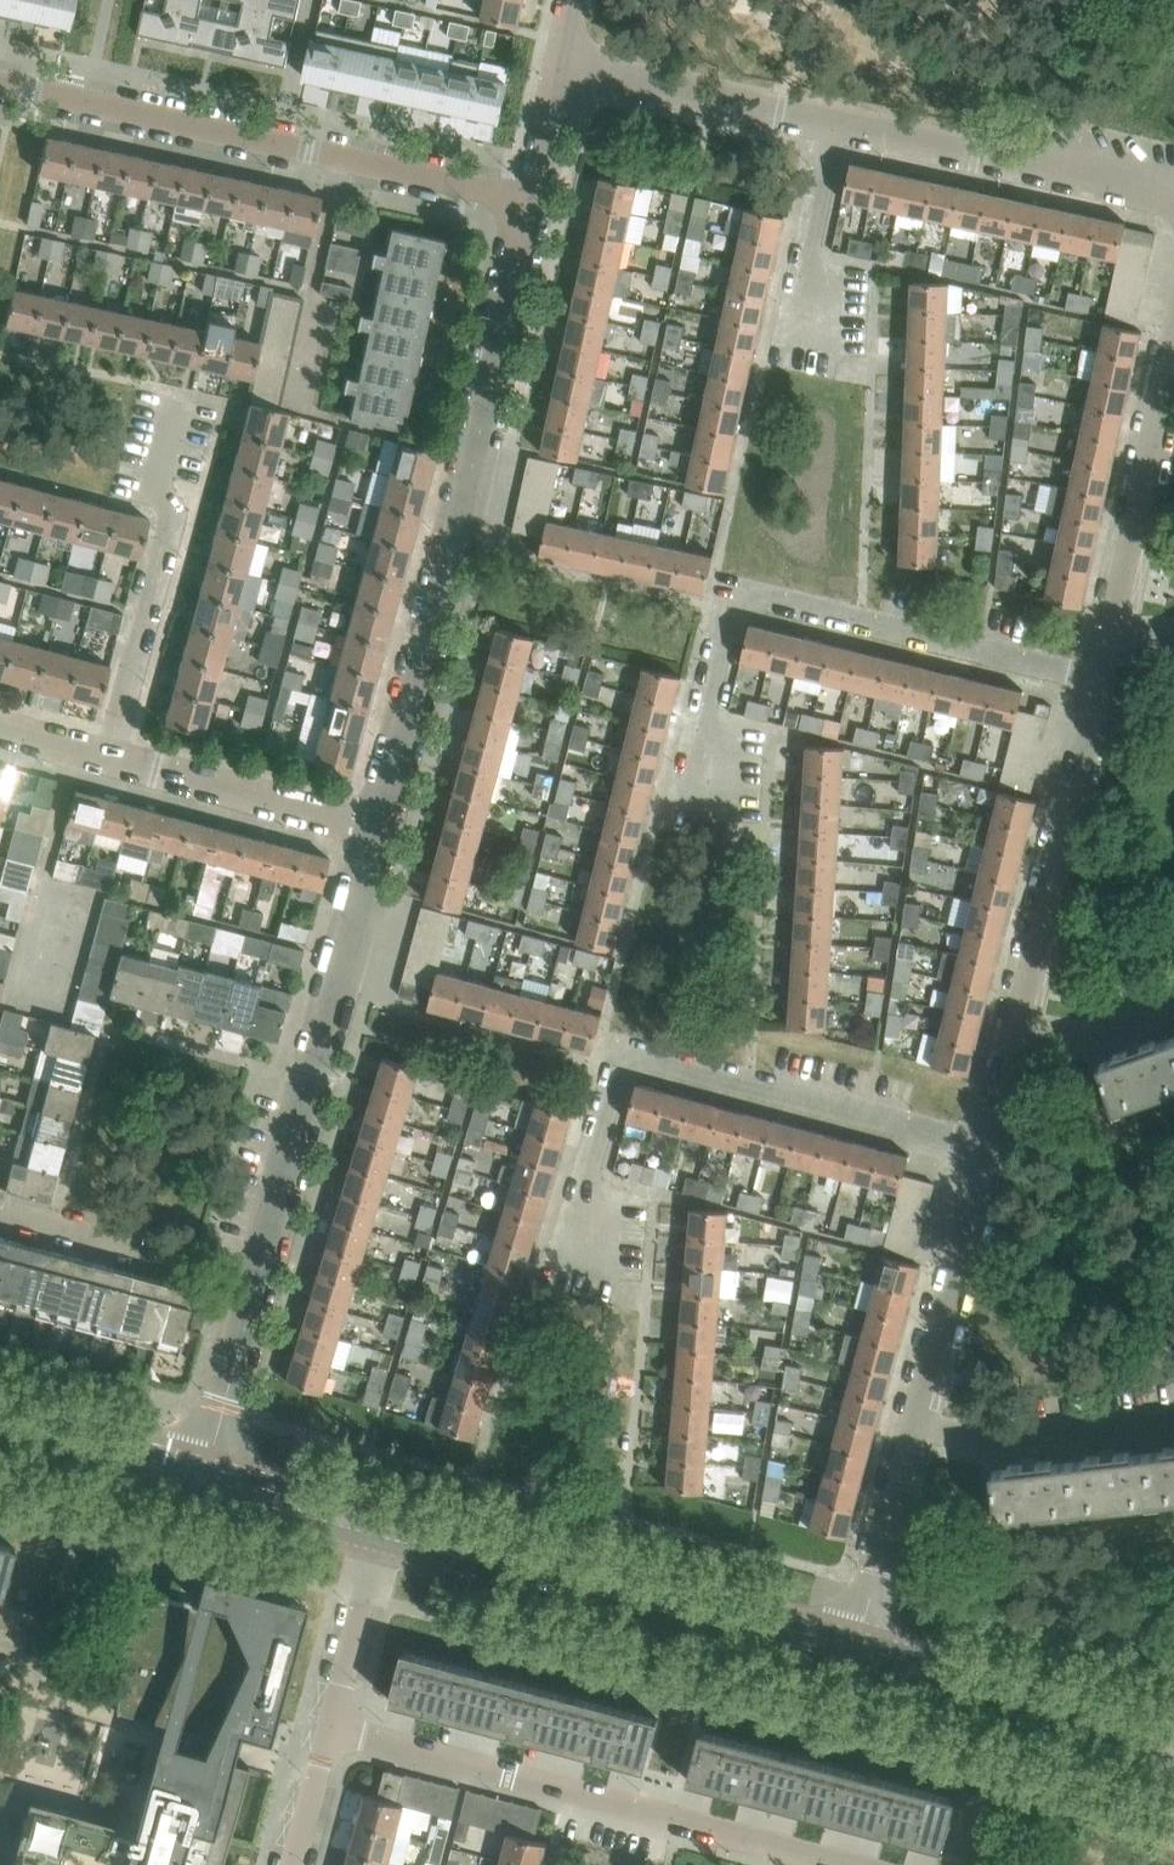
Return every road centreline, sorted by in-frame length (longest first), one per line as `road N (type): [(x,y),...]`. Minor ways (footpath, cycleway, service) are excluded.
road 1 (residential): [(208,1465),(376,831)]
road 2 (residential): [(376,831),(476,452),(532,200)]
road 3 (residential): [(589,1268),(596,1172),(628,1048),(989,1143)]
road 4 (residential): [(706,804),(706,711),(734,592),(1100,681)]
road 5 (residential): [(532,200),(0,83)]
road 6 (residential): [(847,1864),(331,1723)]
road 7 (unclassified): [(856,1639),(386,1513)]
road 8 (unclassified): [(378,1543),(847,1669)]
road 9 (residential): [(109,760),(171,510),(155,489),(175,404)]
road 10 (residential): [(1020,1025),(1100,681)]
road 11 (unclassified): [(847,1669),(1173,1768)]
road 12 (residential): [(1173,196),(842,122)]
road 13 (unclassified): [(1173,1722),(856,1639)]
road 14 (residential): [(914,1425),(989,1143)]
road 15 (residential): [(842,122),(566,64)]
road 16 (residential): [(376,831),(109,760)]
road 17 (residential): [(1113,622),(1173,358)]
road 18 (residential): [(914,1425),(1004,1439),(1173,1420)]
road 19 (residential): [(815,344),(813,250),(842,122)]
road 20 (residential): [(856,1639),(914,1425)]
road 21 (unclassified): [(208,1465),(0,1409)]
road 22 (residential): [(206,1267),(0,1212)]
road 23 (unclassified): [(0,1442),(200,1496)]
road 24 (residential): [(331,1723),(378,1543)]
road 25 (unclassified): [(386,1513),(208,1465)]
road 26 (unclassified): [(200,1496),(378,1543)]
road 27 (residential): [(1020,1025),(1080,1033),(1173,1005)]
road 28 (residential): [(291,1864),(331,1723)]
road 29 (residential): [(566,64),(532,200)]
road 30 (residential): [(989,1143),(1020,1025)]

